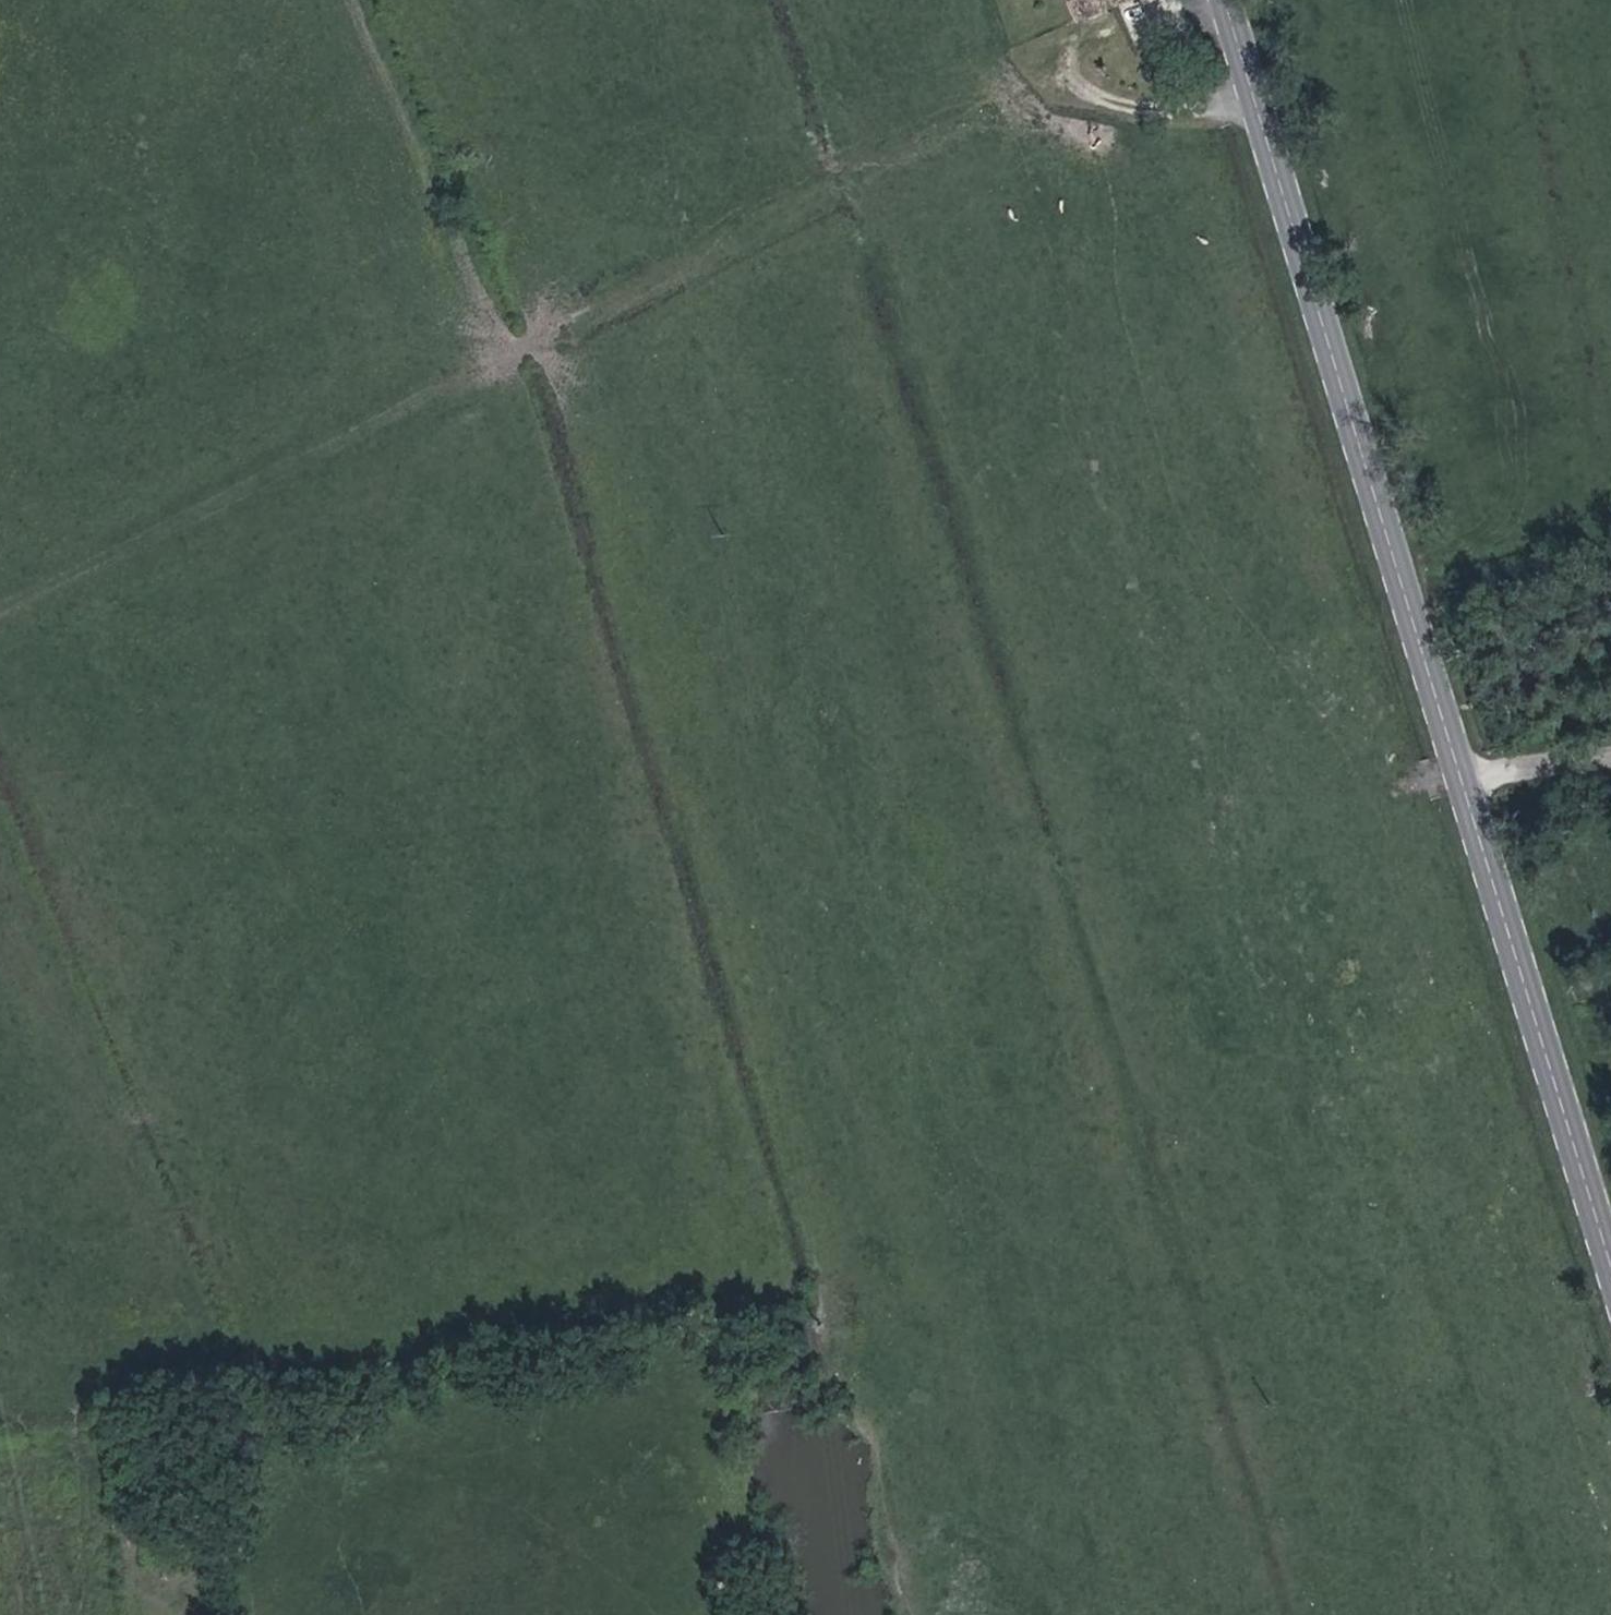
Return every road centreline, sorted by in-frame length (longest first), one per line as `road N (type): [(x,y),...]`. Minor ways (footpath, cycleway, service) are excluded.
road 1 (tertiary): [(1224,0),(1610,1263)]

